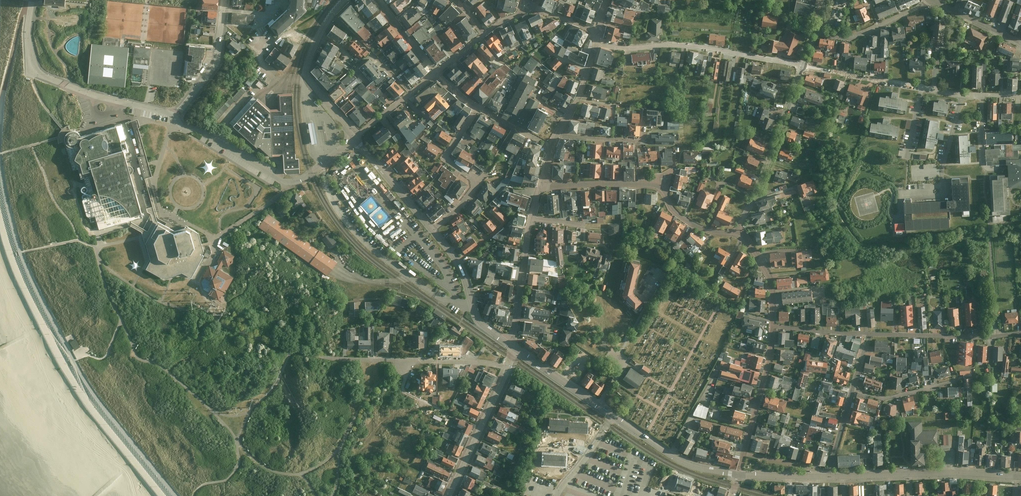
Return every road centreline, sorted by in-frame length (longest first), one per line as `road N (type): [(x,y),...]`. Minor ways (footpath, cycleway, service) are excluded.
road 1 (residential): [(774,326),(966,338),(1020,332)]
road 2 (residential): [(803,65),(962,95),(1020,96)]
road 3 (residential): [(175,117),(286,181),(299,181),(355,138)]
road 4 (residential): [(595,43),(701,46),(803,65)]
road 5 (residential): [(803,65),(739,232)]
road 6 (residential): [(433,230),(475,188),(445,157),(478,108)]
road 7 (residential): [(928,0),(853,37),(814,34),(803,65)]
road 8 (residential): [(332,14),(307,73),(355,138)]
road 9 (residential): [(449,495),(510,367)]
road 10 (residential): [(433,230),(462,268),(477,317),(509,344)]
road 11 (residential): [(614,416),(687,464),(739,474)]
road 12 (residential): [(175,117),(218,59),(224,0)]
road 13 (residential): [(774,326),(745,452)]
road 14 (residential): [(509,344),(532,219)]
road 15 (residential): [(555,135),(637,141),(641,184)]
road 16 (residential): [(355,138),(433,230)]

